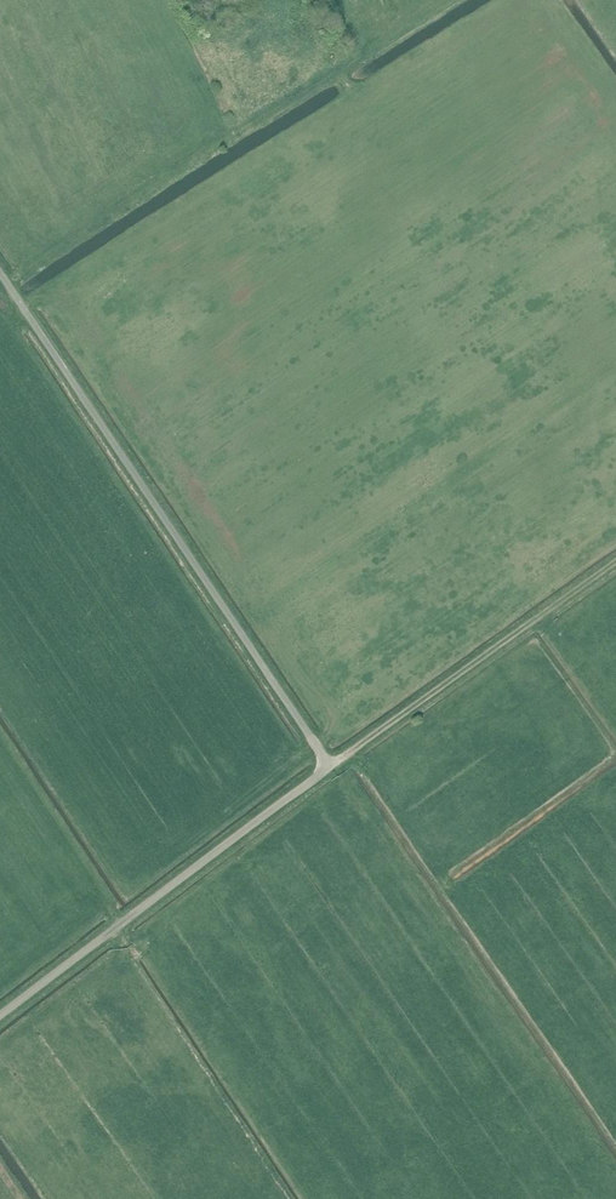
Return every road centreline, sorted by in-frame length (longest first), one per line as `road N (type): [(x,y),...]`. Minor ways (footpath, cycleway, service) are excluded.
road 1 (unclassified): [(0,1016),(325,769),(0,276)]
road 2 (track): [(615,563),(325,769)]

